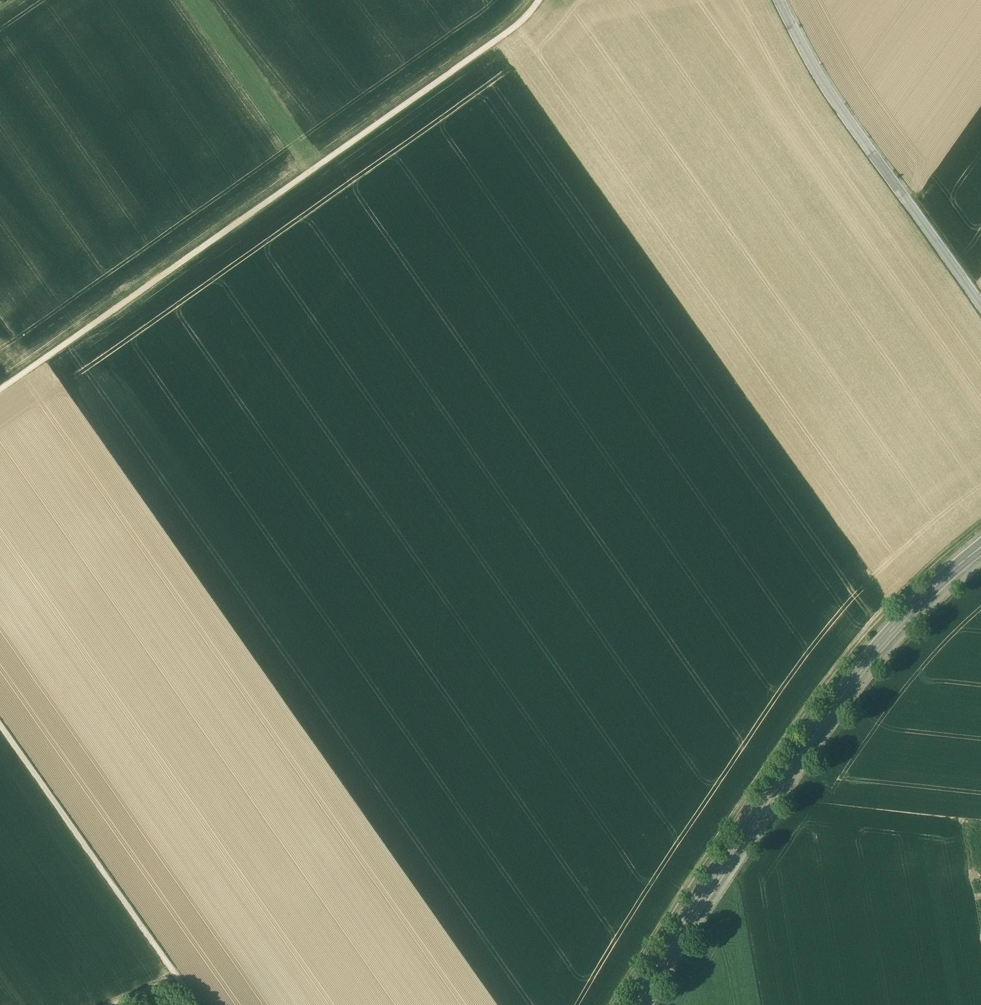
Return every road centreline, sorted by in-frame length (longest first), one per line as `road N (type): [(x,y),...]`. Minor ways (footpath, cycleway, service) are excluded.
road 1 (track): [(0,396),(521,24),(539,0)]
road 2 (track): [(613,1004),(846,650),(980,518)]
road 3 (tertiary): [(980,544),(872,648),(631,1004)]
road 4 (tertiary): [(785,0),(826,81),(980,303)]
road 5 (track): [(171,972),(0,722)]

